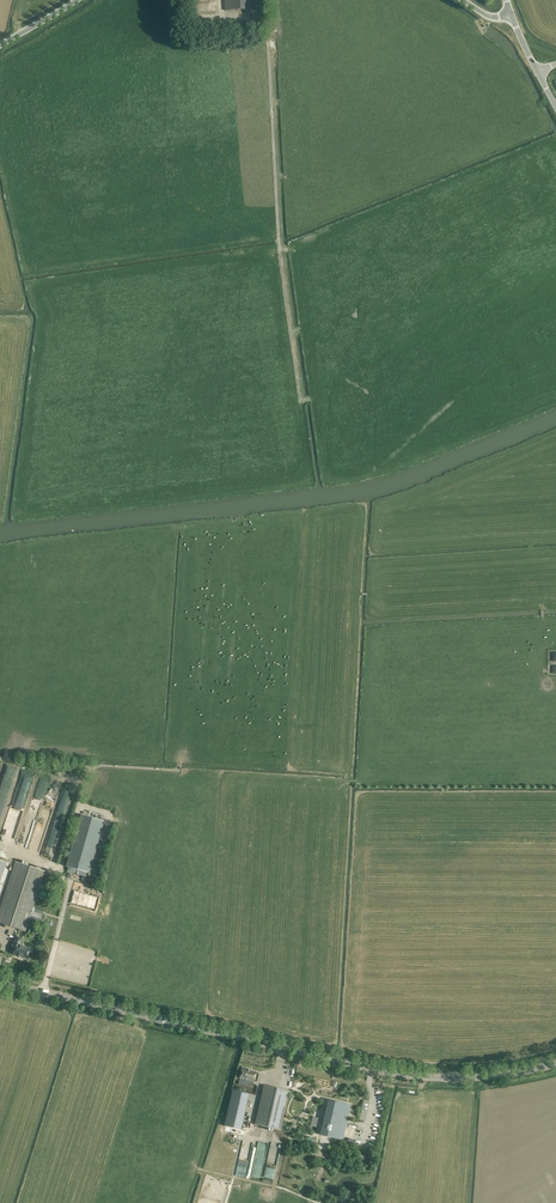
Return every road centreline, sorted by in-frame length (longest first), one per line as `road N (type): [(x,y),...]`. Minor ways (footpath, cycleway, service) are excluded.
road 1 (tertiary): [(555,1064),(418,1077),(0,982)]

